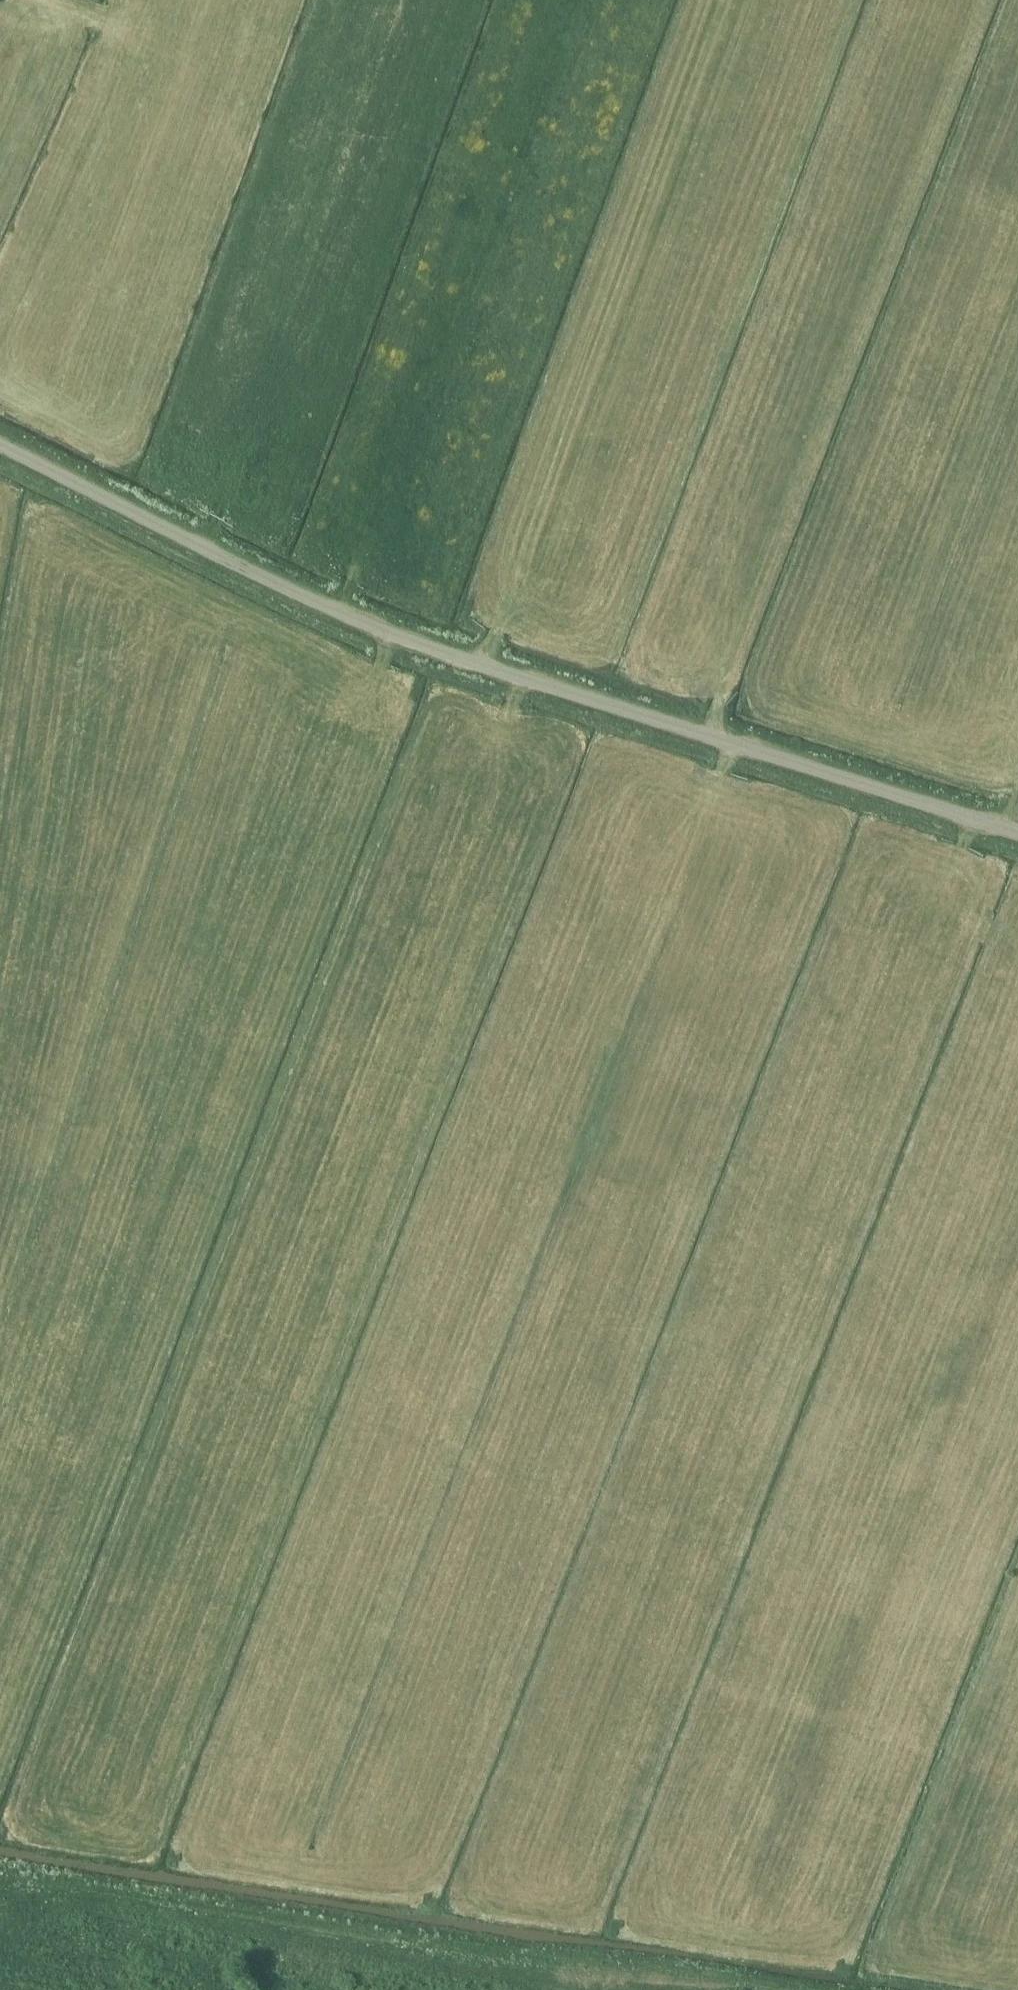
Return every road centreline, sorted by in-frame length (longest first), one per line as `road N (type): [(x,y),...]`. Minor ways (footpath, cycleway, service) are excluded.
road 1 (unclassified): [(1017,833),(396,636),(0,444)]
road 2 (track): [(787,1989),(173,1886),(67,1874),(33,1878),(0,1903)]

